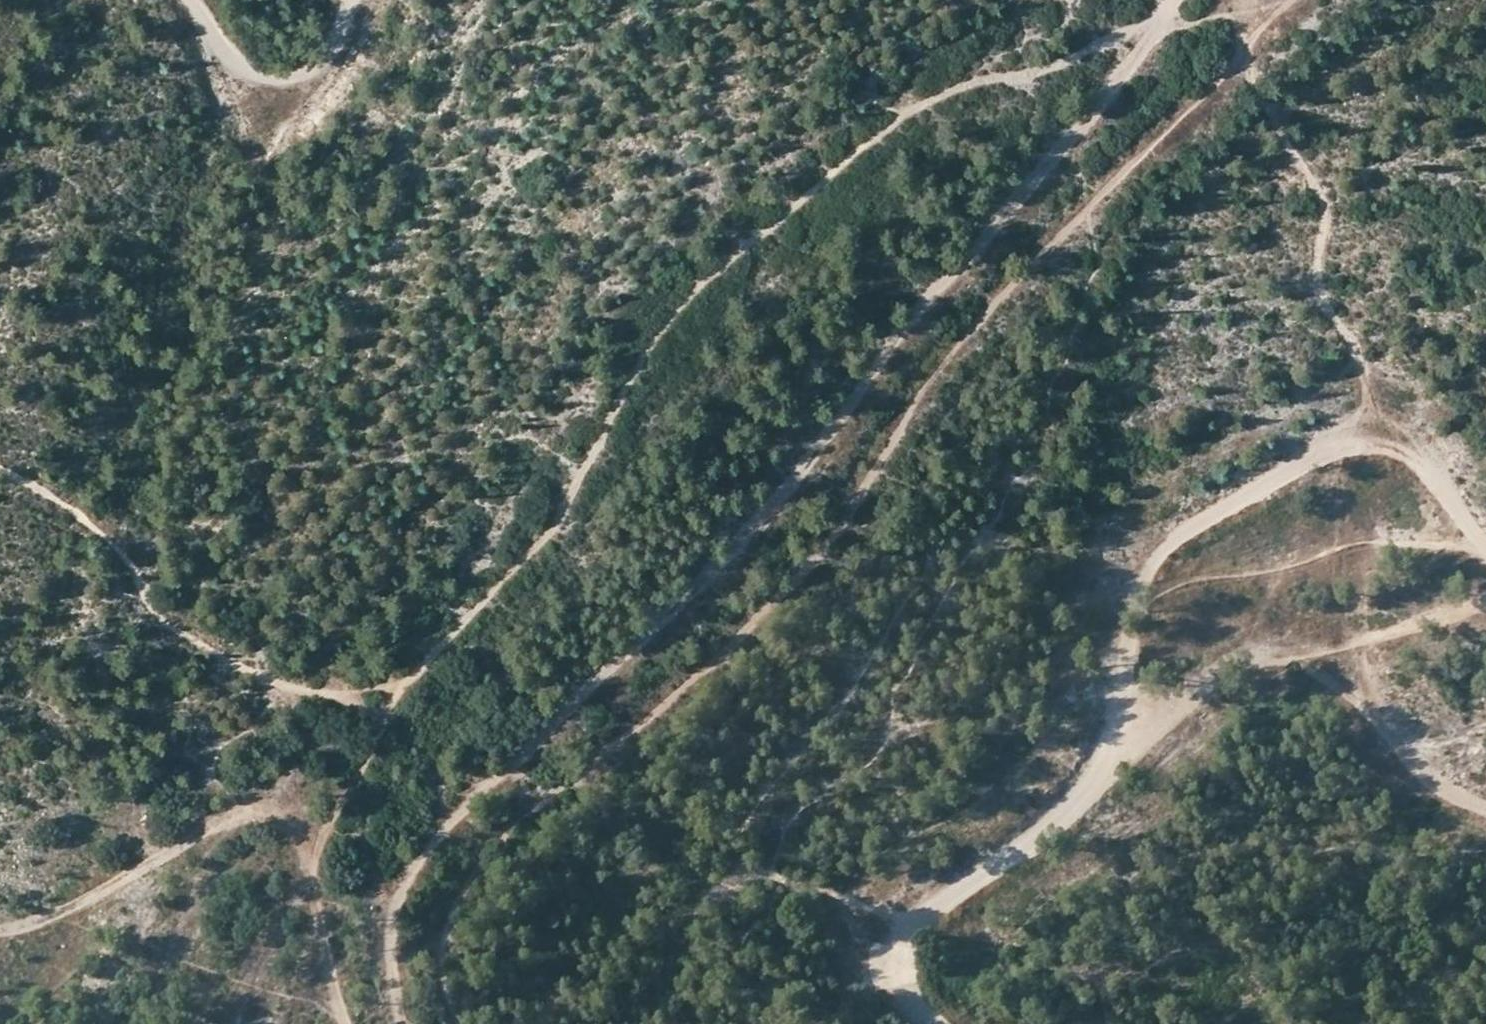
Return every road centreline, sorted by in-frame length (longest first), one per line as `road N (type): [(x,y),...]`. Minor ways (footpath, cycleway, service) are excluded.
road 1 (track): [(1163,16),(1073,59),(933,95),(724,263),(652,339),(556,521),(397,686)]
road 2 (track): [(1485,810),(1414,755),(1338,659),(1290,640),(1269,642),(1180,701),(1111,765),(1076,810),(1001,872),(903,932),(902,982),(935,1023)]
road 3 (track): [(1485,550),(1420,459),(1379,425),(1344,432),(1163,546),(1132,602),(1111,765)]
road 4 (track): [(397,686),(322,694),(226,662),(169,628),(104,537),(0,474)]
road 5 (track): [(302,855),(281,817),(241,812),(83,908),(0,934)]
road 6 (track): [(190,0),(233,66),(279,84),(316,68),(354,0)]
road 7 (track): [(348,1023),(302,855)]

